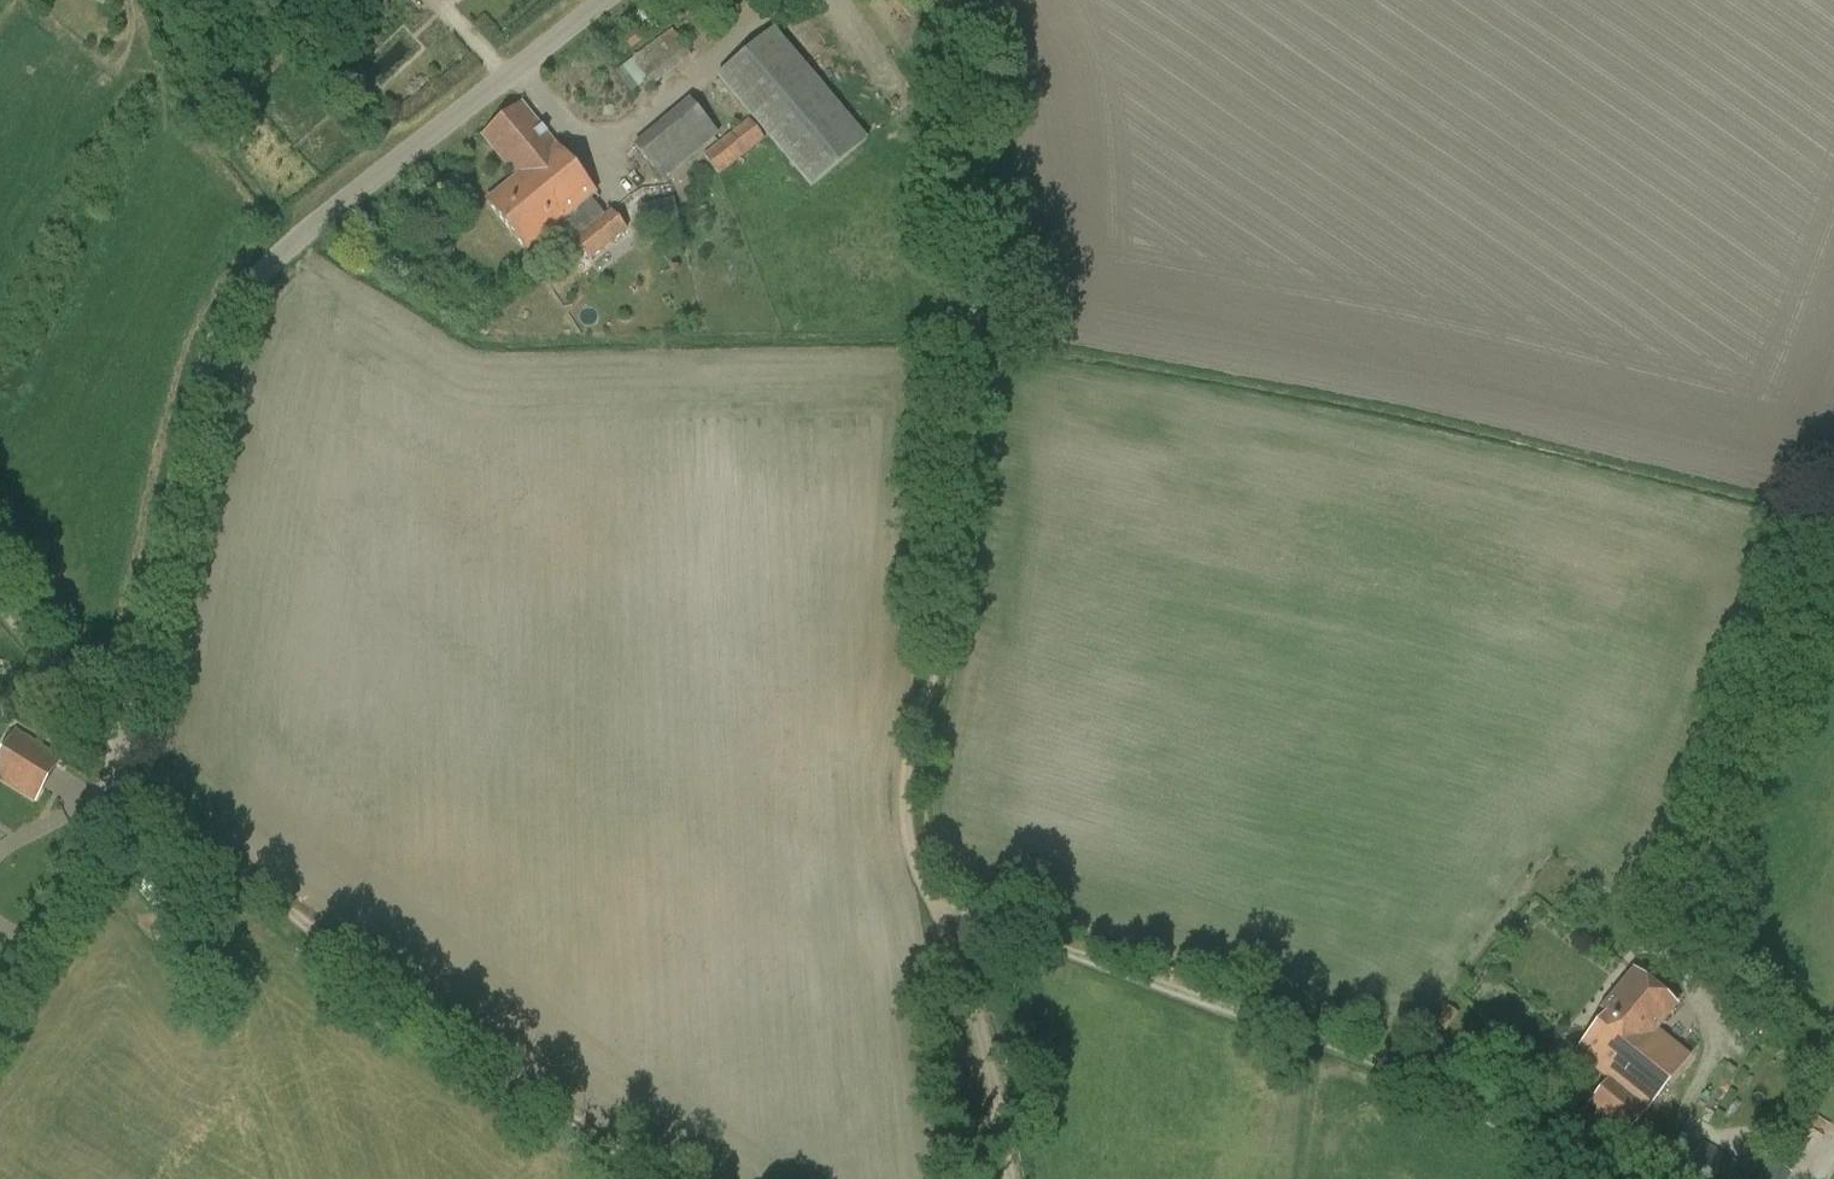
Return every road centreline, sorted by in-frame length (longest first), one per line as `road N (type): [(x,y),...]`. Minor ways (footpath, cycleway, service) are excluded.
road 1 (unclassified): [(0,1020),(80,895),(127,760),(196,405),(225,334),(264,291),(620,0)]
road 2 (track): [(937,0),(961,110),(973,317),(963,461),(923,743),(922,830),(992,1178)]
road 3 (track): [(638,1178),(223,879),(138,797),(127,760),(0,614)]
road 4 (track): [(1677,927),(1833,511)]

